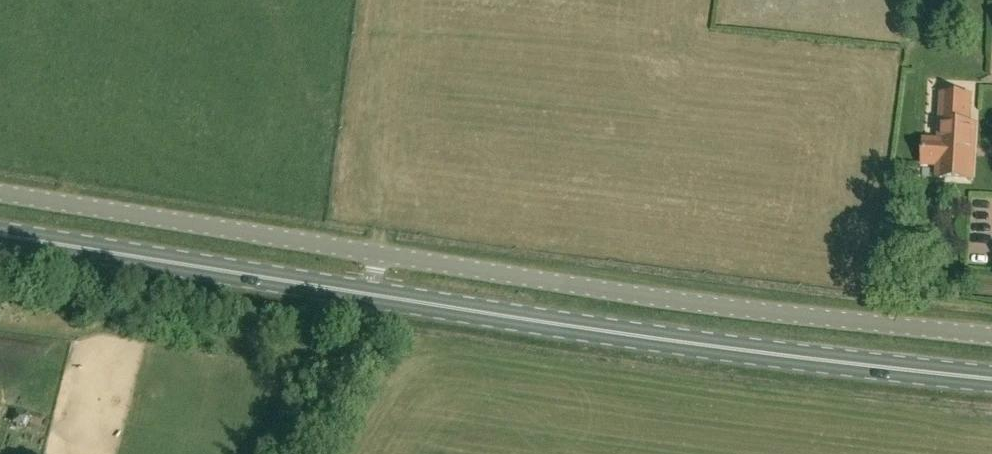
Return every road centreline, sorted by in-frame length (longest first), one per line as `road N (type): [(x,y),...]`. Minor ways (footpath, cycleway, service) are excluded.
road 1 (primary): [(991,382),(558,328),(0,236)]
road 2 (unclassified): [(991,339),(699,306),(0,195)]
road 3 (track): [(344,385),(362,342),(382,254)]

